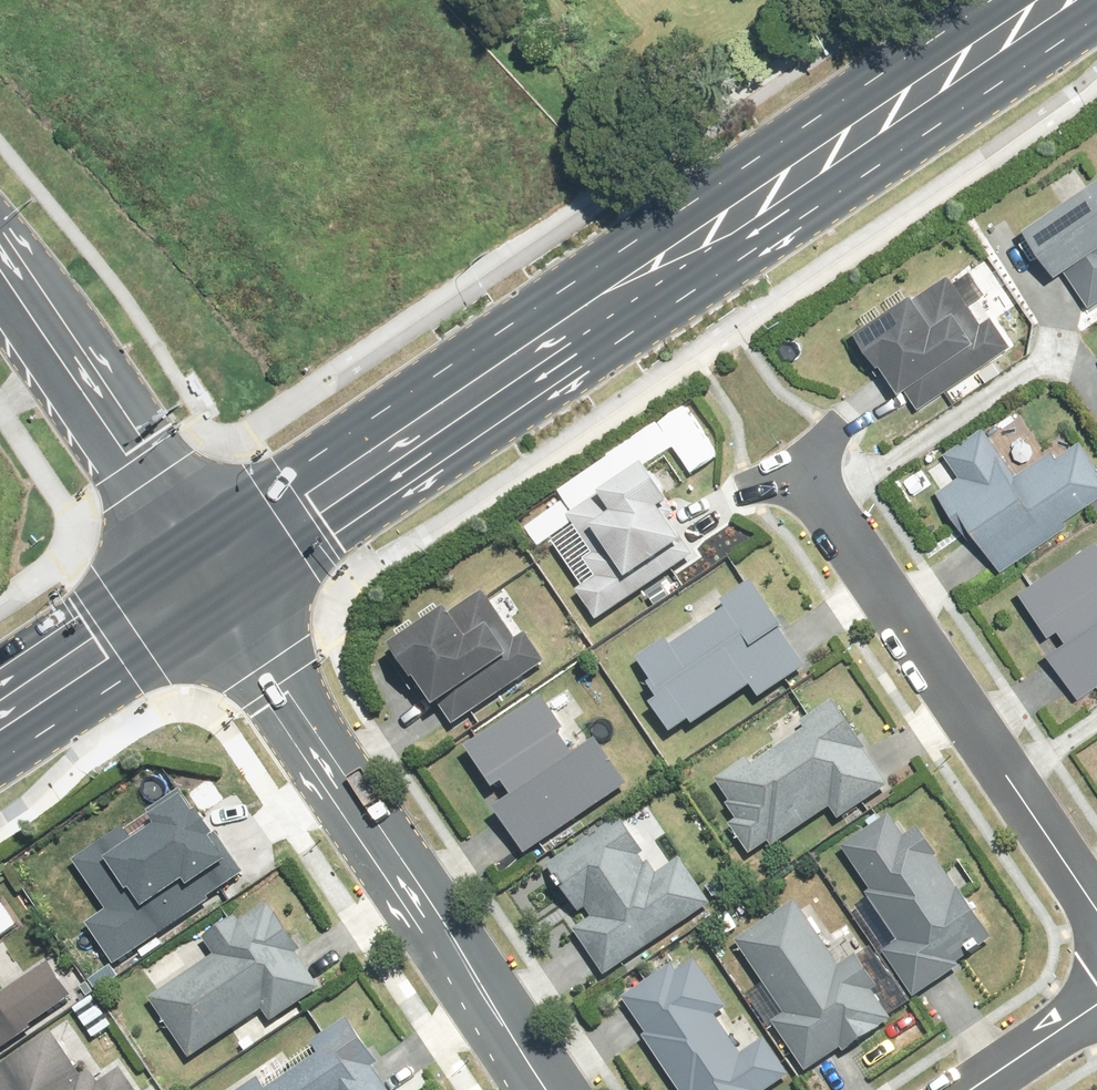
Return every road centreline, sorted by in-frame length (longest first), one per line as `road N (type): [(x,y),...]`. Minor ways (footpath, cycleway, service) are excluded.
road 1 (secondary): [(1040,0),(210,571)]
road 2 (tertiary): [(552,1089),(210,571)]
road 3 (residential): [(803,477),(1096,916)]
road 4 (unclassified): [(0,263),(210,571)]
road 5 (secondary): [(0,709),(210,571)]
road 6 (residential): [(1096,1009),(975,1089)]

